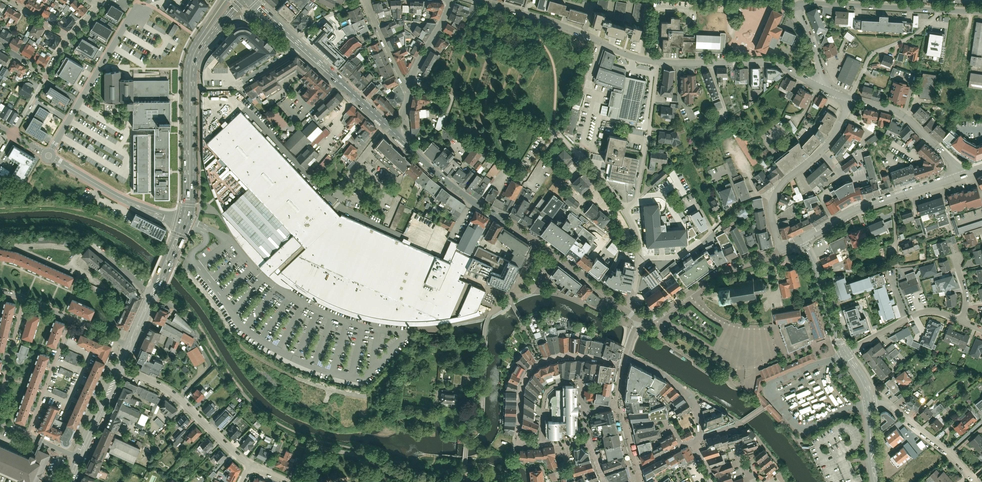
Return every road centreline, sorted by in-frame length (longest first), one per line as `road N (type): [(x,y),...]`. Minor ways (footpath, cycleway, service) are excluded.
road 1 (residential): [(819,87),(801,5),(942,11)]
road 2 (residential): [(475,0),(658,62)]
road 3 (tertiary): [(208,33),(191,69),(185,221)]
road 4 (residential): [(154,294),(89,239),(73,248),(0,244)]
road 5 (tertiary): [(395,134),(441,177),(535,240)]
road 6 (tertiary): [(623,307),(653,317),(780,250)]
road 7 (residential): [(658,62),(776,63),(819,87)]
road 8 (residential): [(251,464),(170,390),(119,366)]
road 9 (residential): [(51,151),(139,14)]
road 10 (residential): [(658,62),(637,199),(624,209)]
road 11 (residential): [(53,158),(123,198),(185,221)]
road 12 (residential): [(849,99),(903,114),(965,174)]
road 13 (residential): [(870,406),(894,409),(978,481)]
road 14 (residential): [(849,99),(878,50),(942,11)]
road 15 (tertiary): [(302,46),(395,134)]
road 16 (residential): [(845,351),(921,312),(961,320)]
road 17 (residential): [(72,318),(27,435)]
road 18 (residential): [(774,196),(832,139),(849,99)]
road 19 (residential): [(741,203),(679,256),(640,258)]
road 20 (tertiary): [(803,239),(845,351)]

